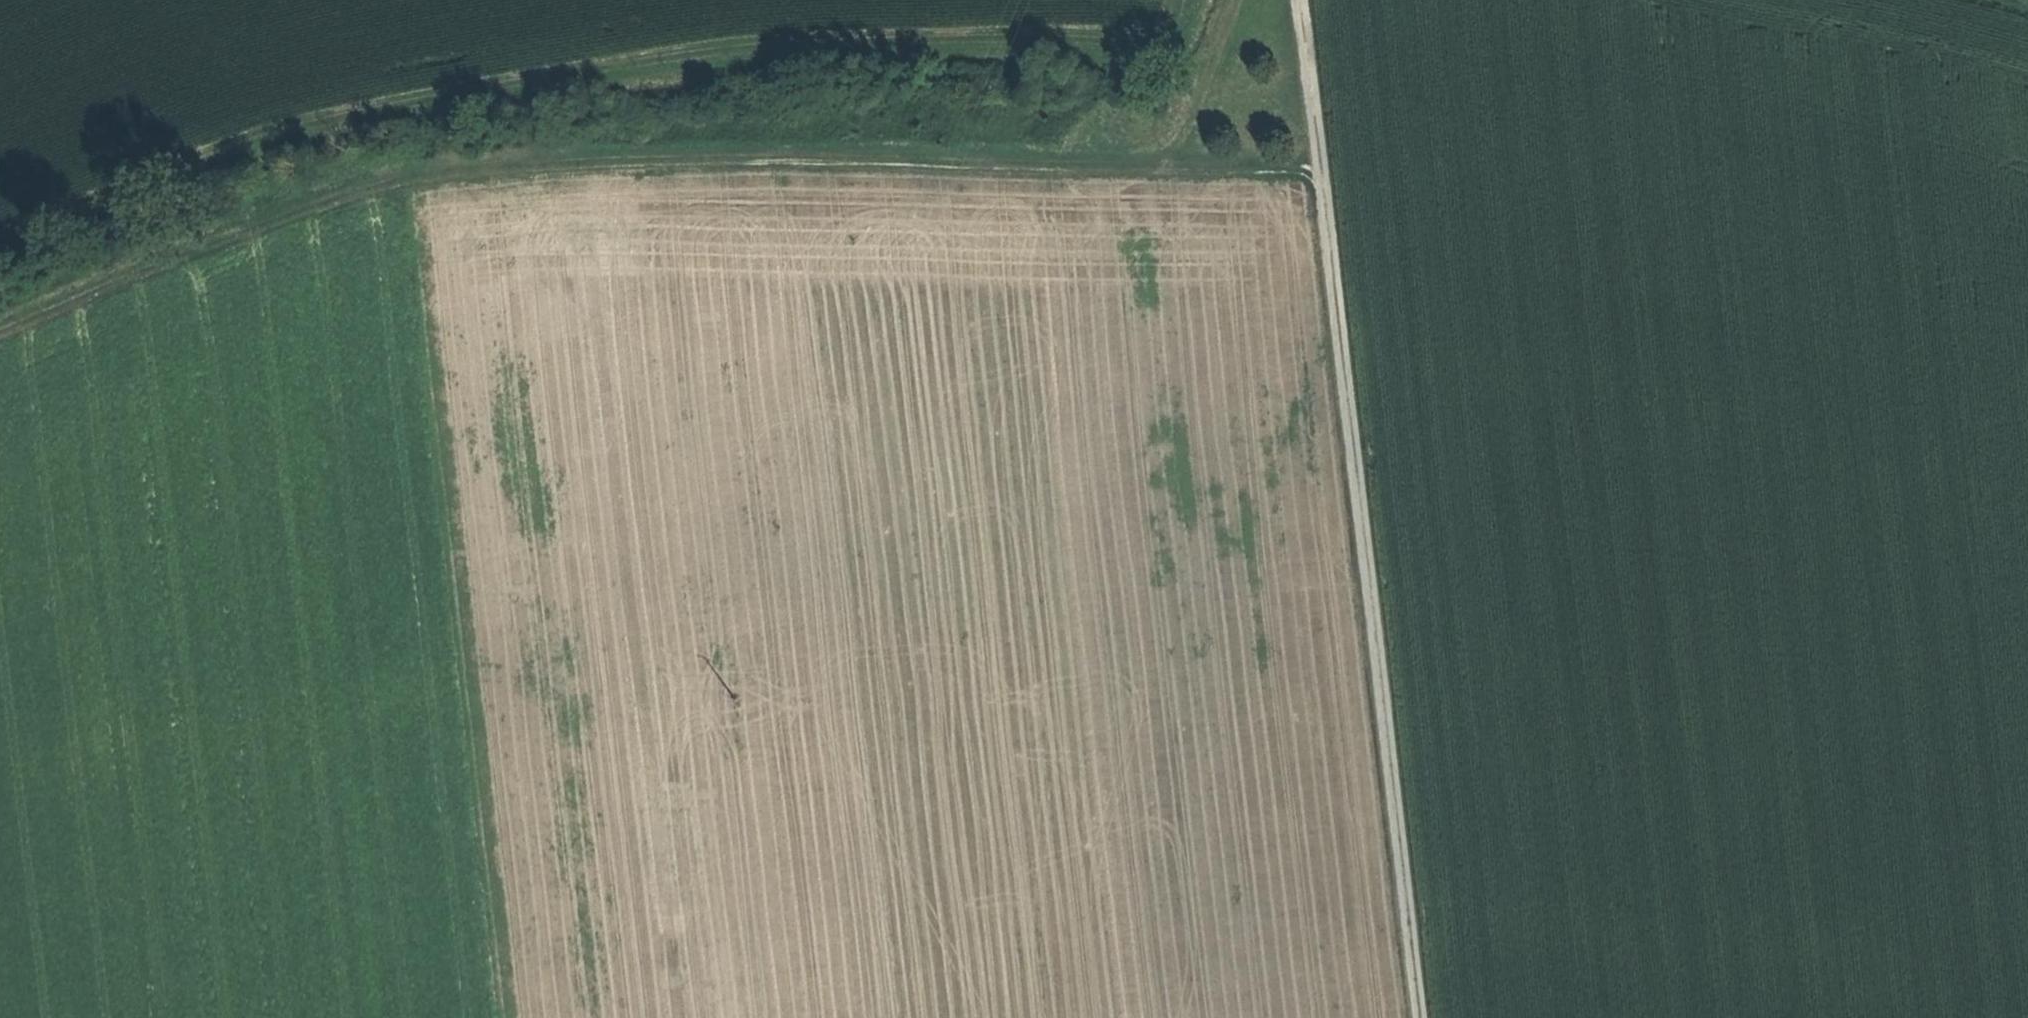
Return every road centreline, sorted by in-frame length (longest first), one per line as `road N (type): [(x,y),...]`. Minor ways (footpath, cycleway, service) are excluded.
road 1 (track): [(1238,0),(1185,143),(1161,170),(1128,178),(905,164),(665,161),(455,178),(234,236),(0,337)]
road 2 (track): [(1421,1017),(1297,0)]

